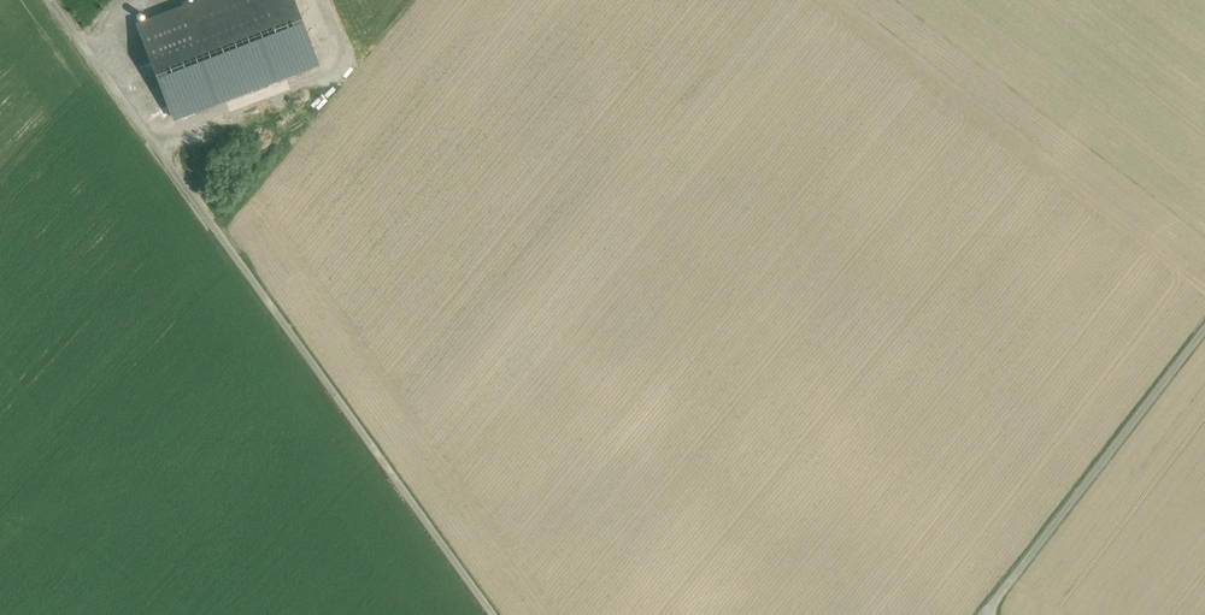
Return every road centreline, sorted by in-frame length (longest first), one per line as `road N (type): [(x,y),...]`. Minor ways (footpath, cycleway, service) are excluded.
road 1 (residential): [(52,0),(496,614)]
road 2 (residential): [(1204,330),(991,614)]

